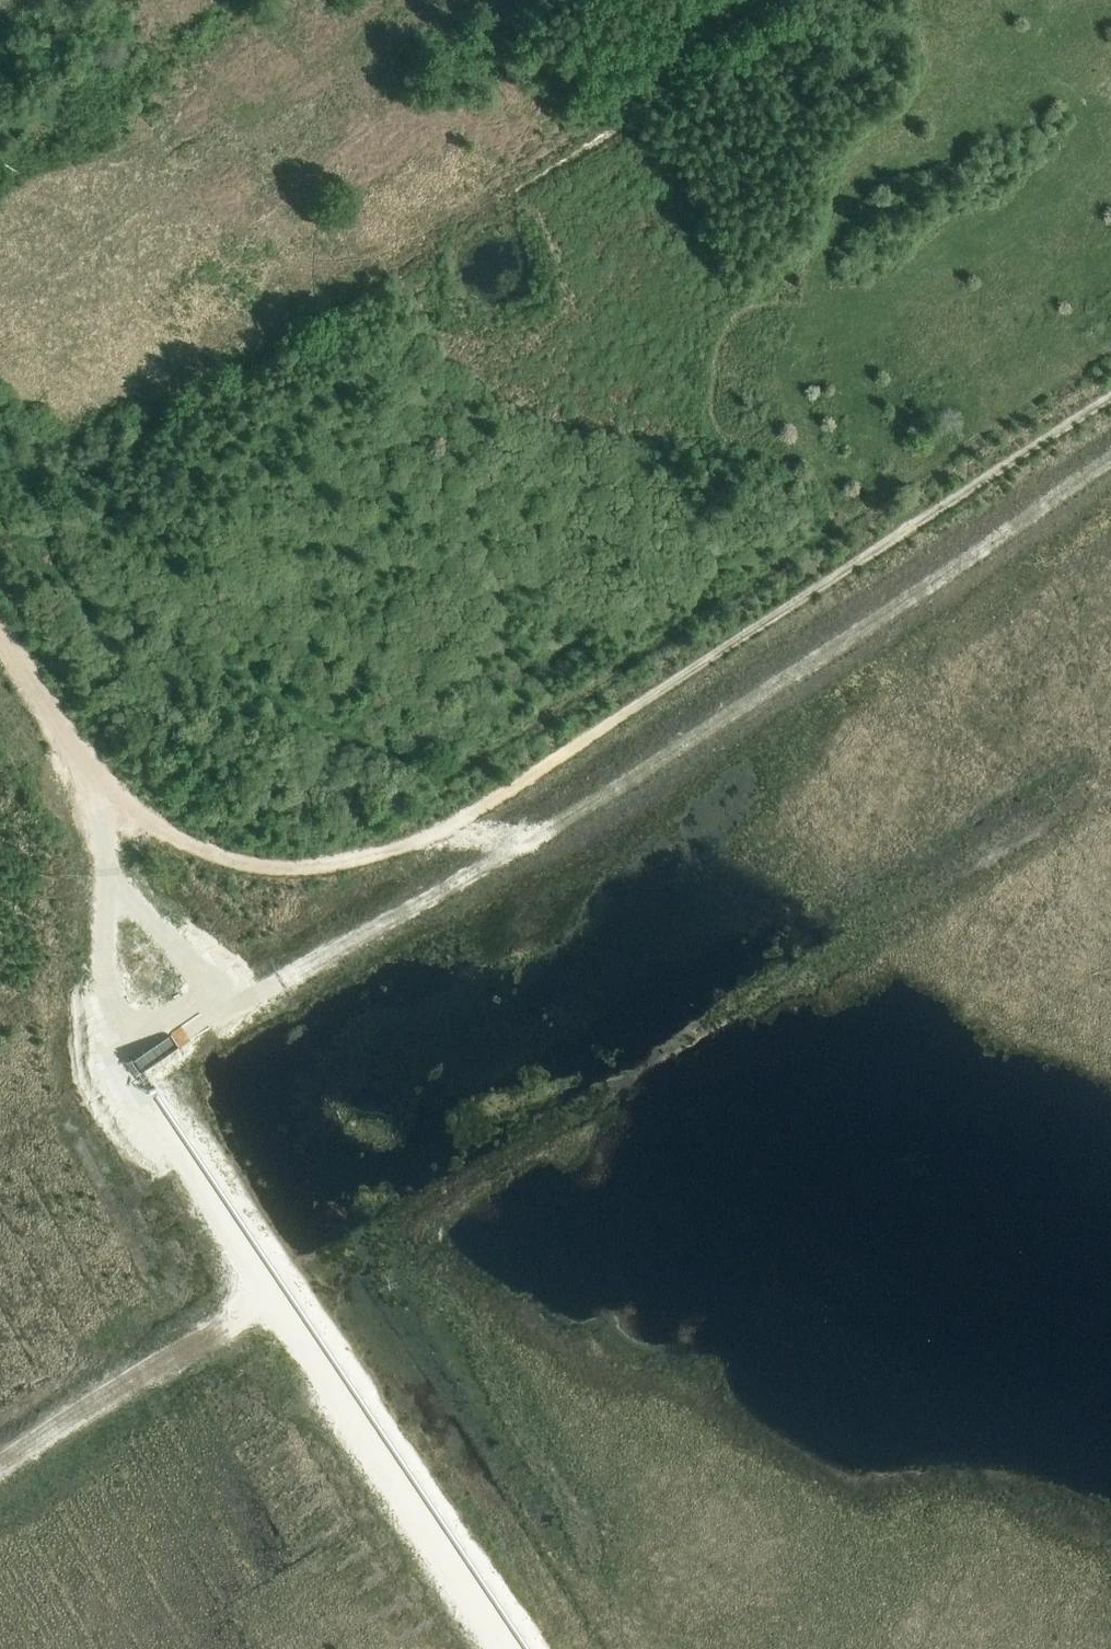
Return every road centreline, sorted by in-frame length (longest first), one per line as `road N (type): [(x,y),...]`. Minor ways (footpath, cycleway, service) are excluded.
road 1 (track): [(1110,397),(459,821),(392,851),(333,864),(214,855),(155,828),(82,761),(0,636)]

